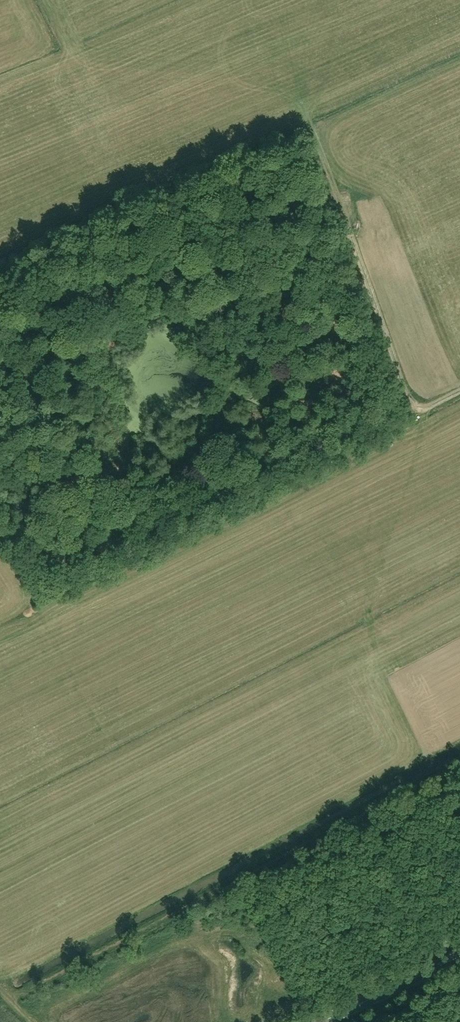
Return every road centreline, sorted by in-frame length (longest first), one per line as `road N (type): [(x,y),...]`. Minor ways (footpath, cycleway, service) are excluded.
road 1 (secondary): [(459,956),(320,1021)]

